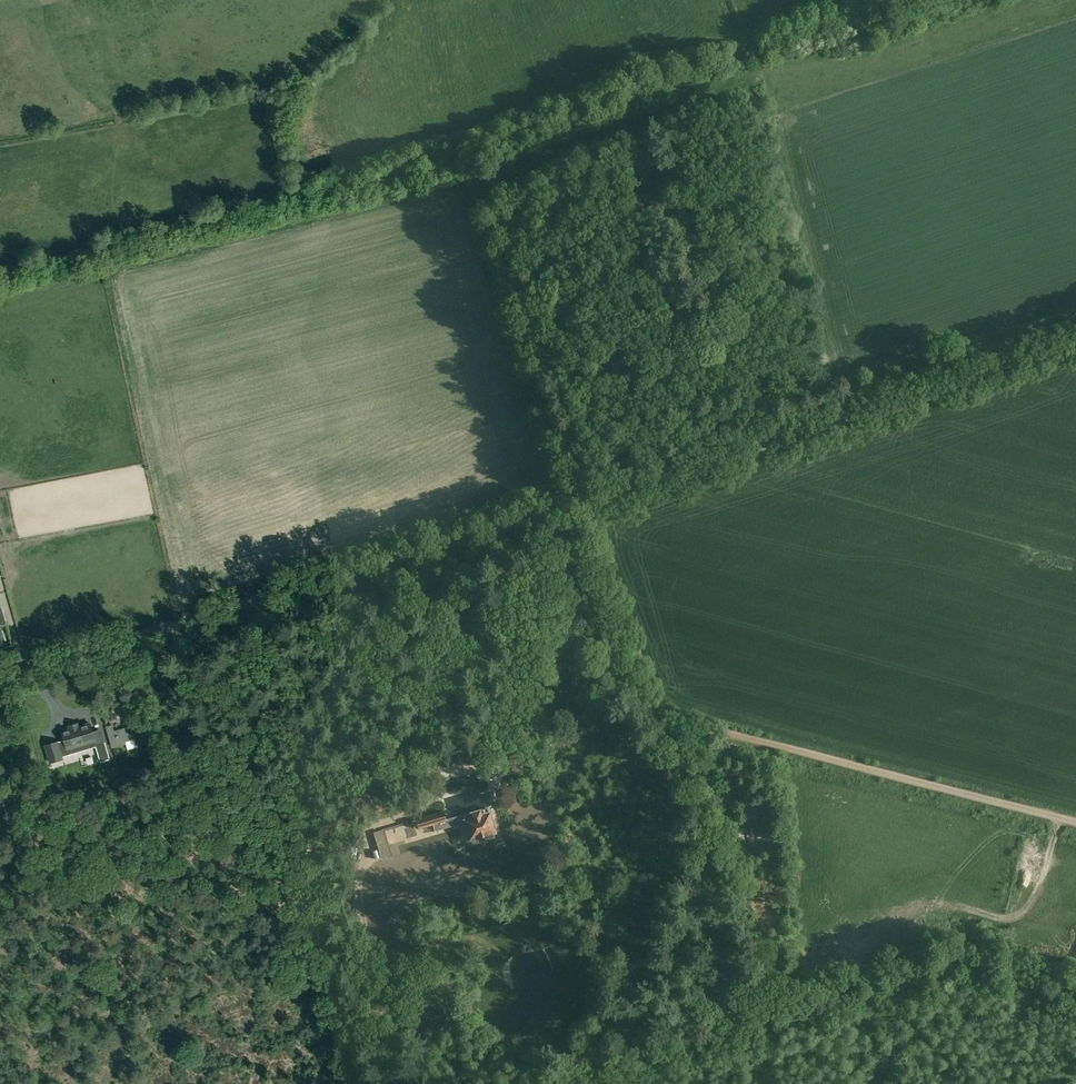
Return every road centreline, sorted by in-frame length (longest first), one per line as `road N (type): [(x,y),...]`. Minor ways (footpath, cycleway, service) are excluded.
road 1 (tertiary): [(0,677),(1075,337)]
road 2 (track): [(547,511),(633,698),(652,714),(1075,822)]

